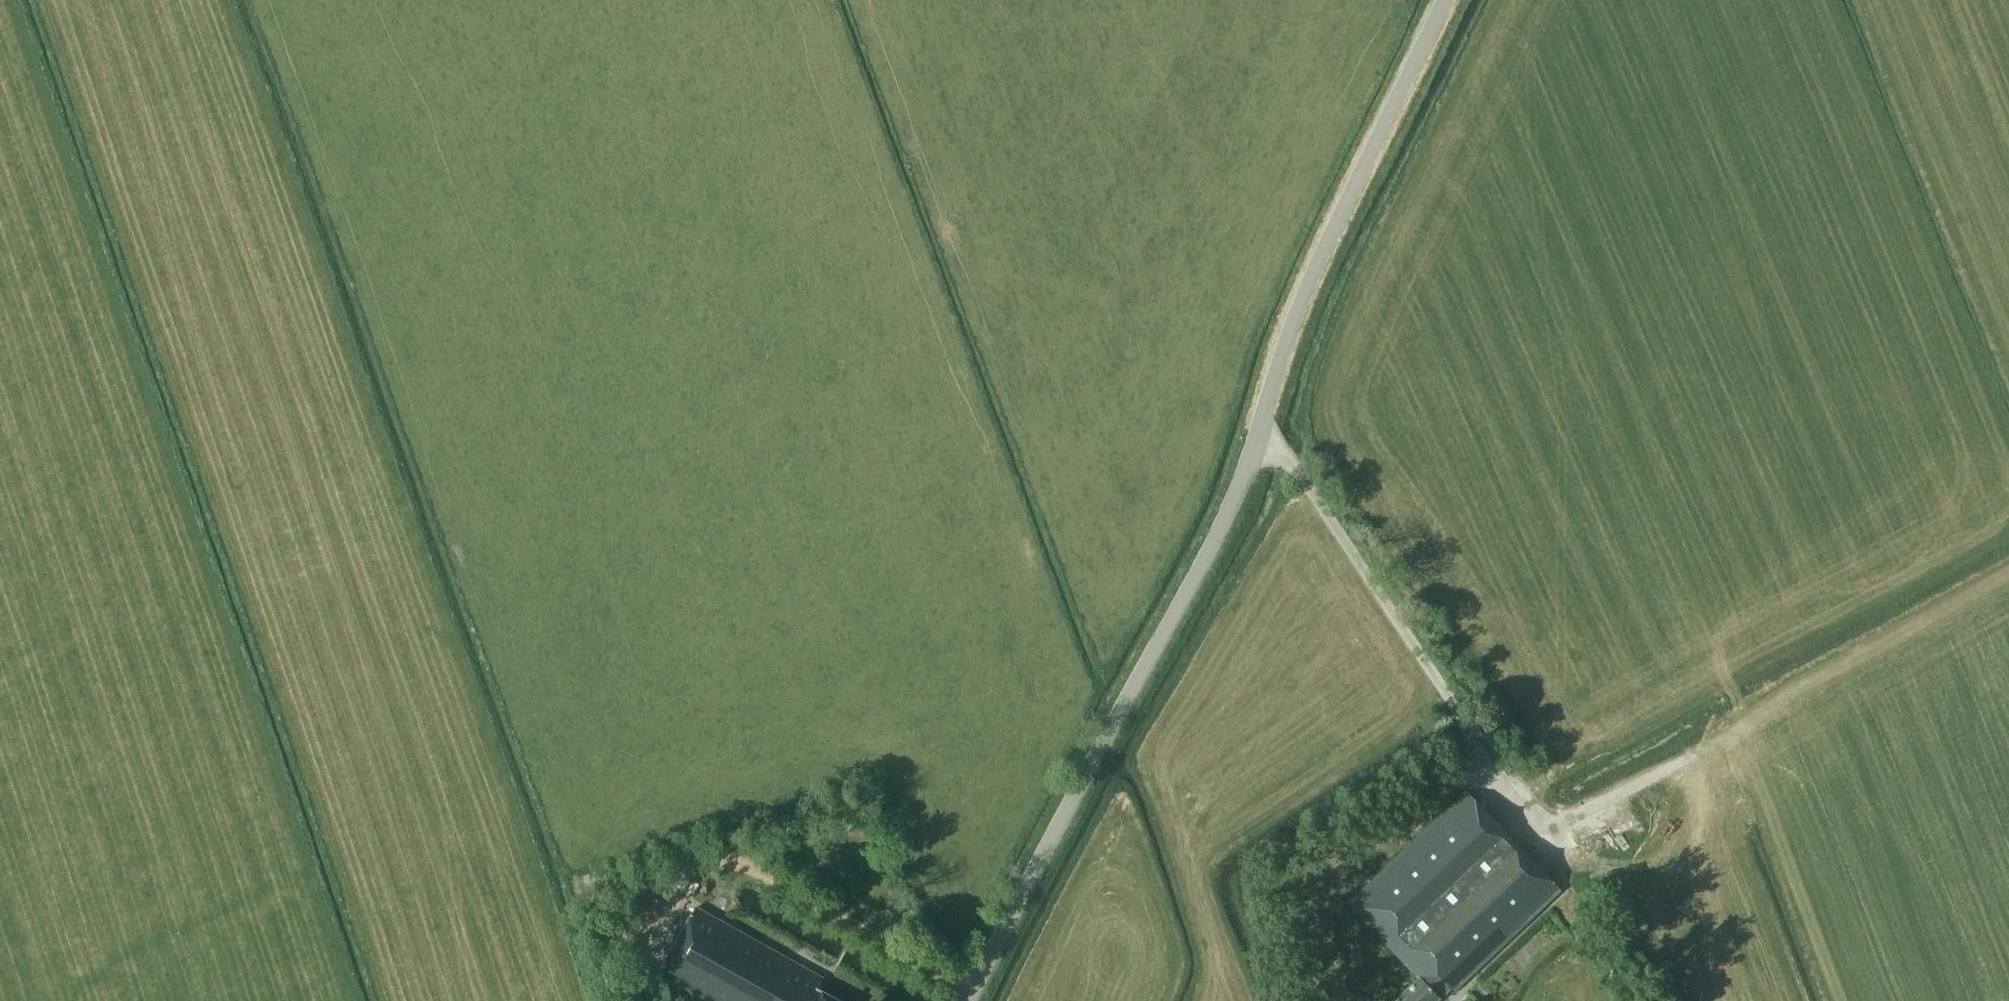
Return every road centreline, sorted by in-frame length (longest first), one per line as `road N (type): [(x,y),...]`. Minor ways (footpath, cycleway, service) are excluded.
road 1 (unclassified): [(968,1000),(1212,547),(1260,437),(1292,321),(1446,0)]

